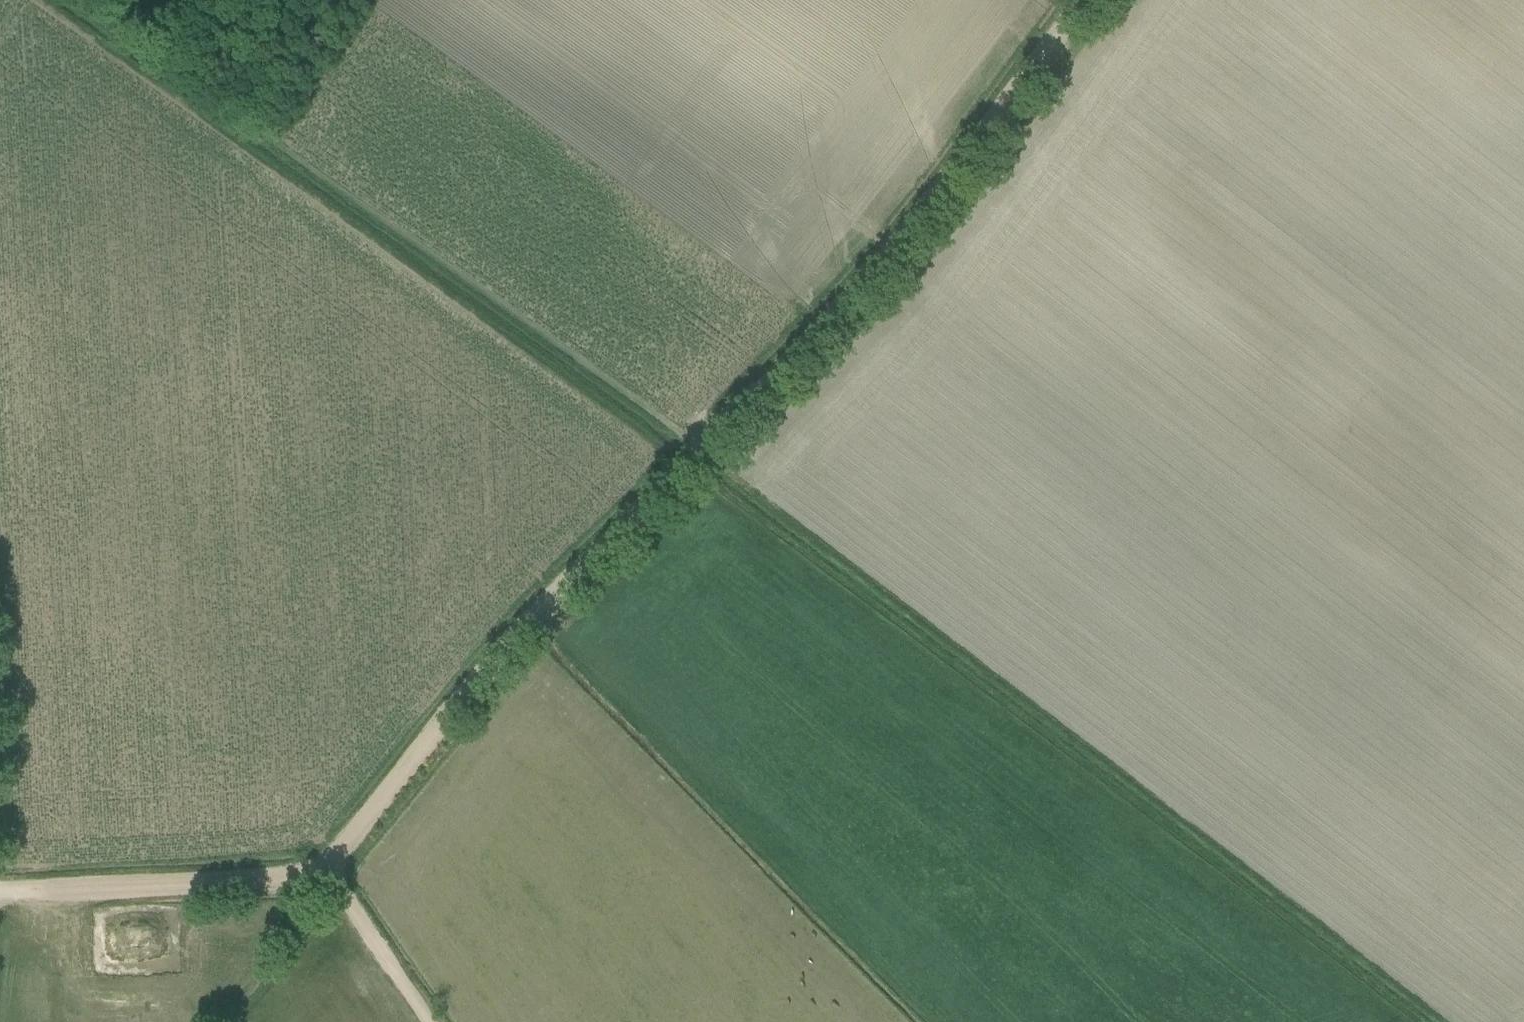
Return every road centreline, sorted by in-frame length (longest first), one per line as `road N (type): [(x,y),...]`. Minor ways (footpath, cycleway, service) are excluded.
road 1 (track): [(325,876),(544,603),(837,325),(1086,0)]
road 2 (track): [(0,894),(325,876)]
road 3 (track): [(432,1021),(325,876)]

